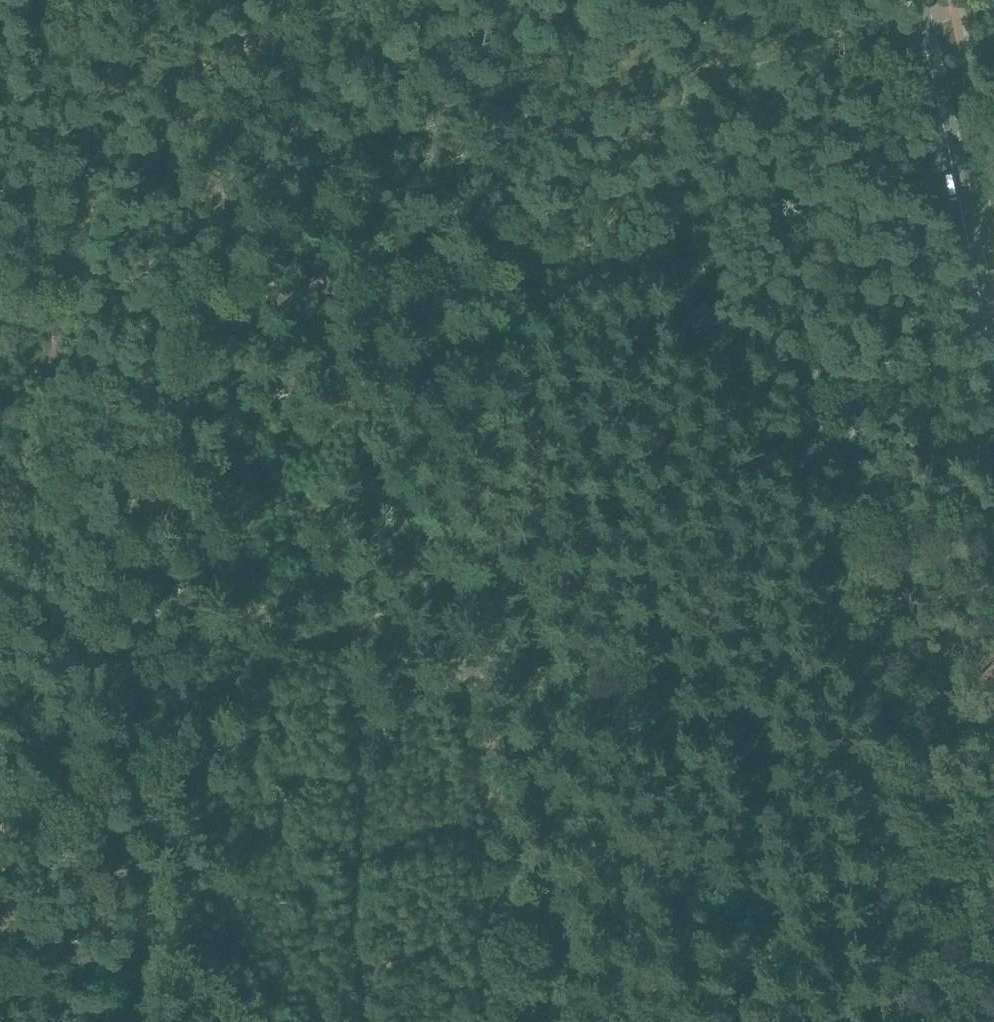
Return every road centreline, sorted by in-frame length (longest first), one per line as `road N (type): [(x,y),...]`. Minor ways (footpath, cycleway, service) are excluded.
road 1 (primary): [(993,370),(948,86),(924,0)]

